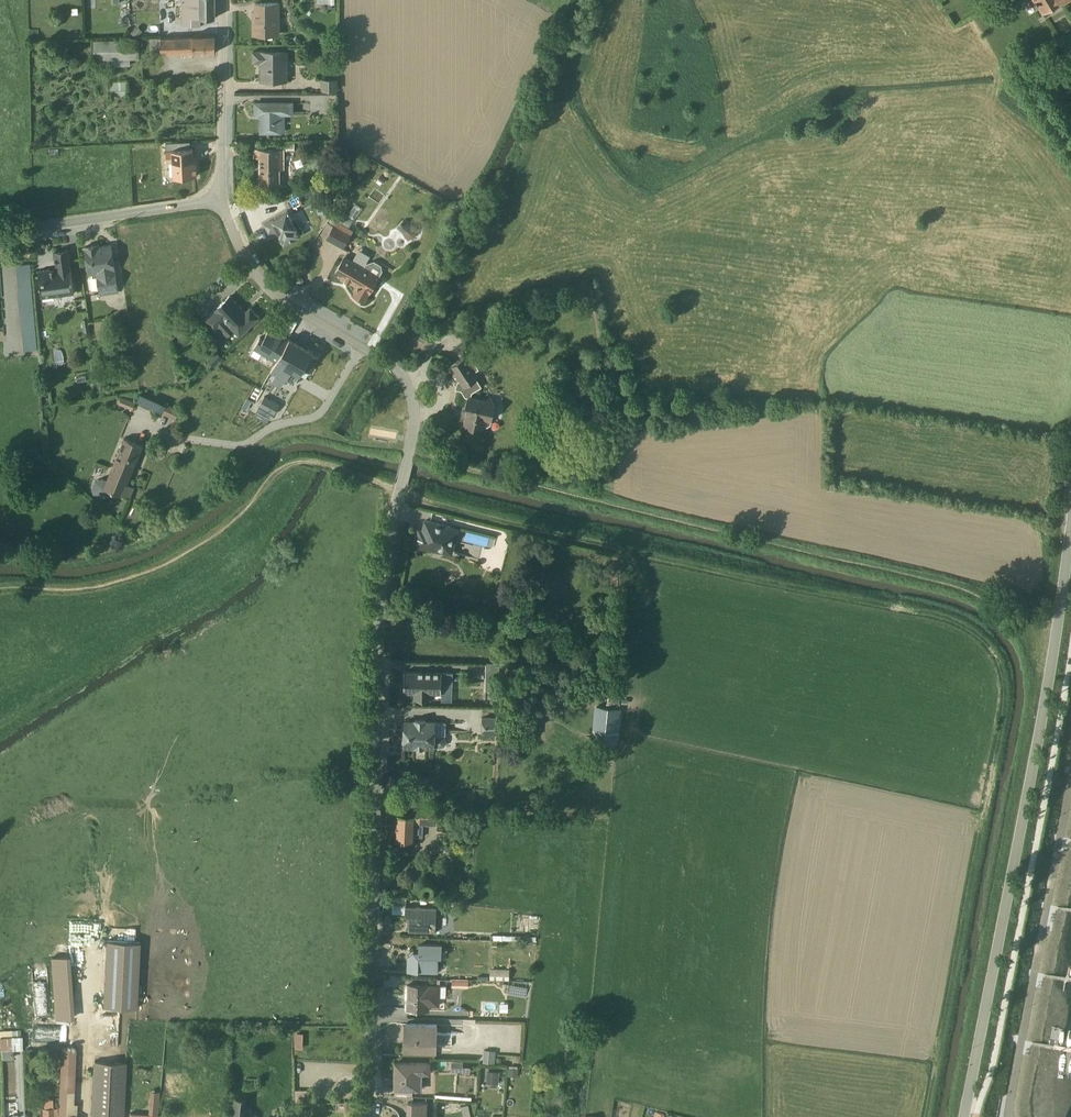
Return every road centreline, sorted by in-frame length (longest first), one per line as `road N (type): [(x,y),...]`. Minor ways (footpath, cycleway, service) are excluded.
road 1 (track): [(0,588),(83,587),(150,570),(198,547),(283,466),(300,464),(958,621),(995,655),(1004,701),(926,1116)]
road 2 (track): [(1056,634),(978,591),(408,449),(306,434),(263,444),(202,504),(119,548),(66,557),(0,556)]
road 3 (residential): [(220,201),(247,262),(272,294),(395,367),(411,400),(414,423),(381,583),(369,1116)]
road 4 (unclassified): [(1070,501),(1056,634),(963,1116)]
road 5 (residential): [(220,201),(0,232)]
road 6 (residential): [(221,0),(220,201)]

